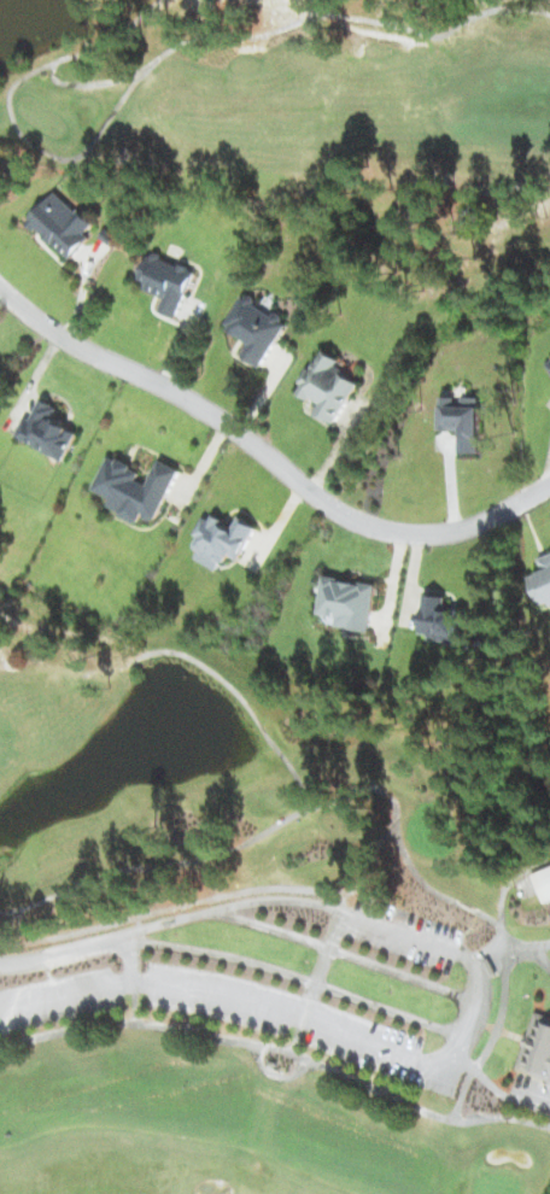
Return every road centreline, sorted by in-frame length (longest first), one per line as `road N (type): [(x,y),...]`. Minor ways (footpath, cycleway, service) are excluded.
road 1 (residential): [(0,284),(52,323),(200,403),(335,503),(369,519),(423,525),(458,519),(549,471)]

